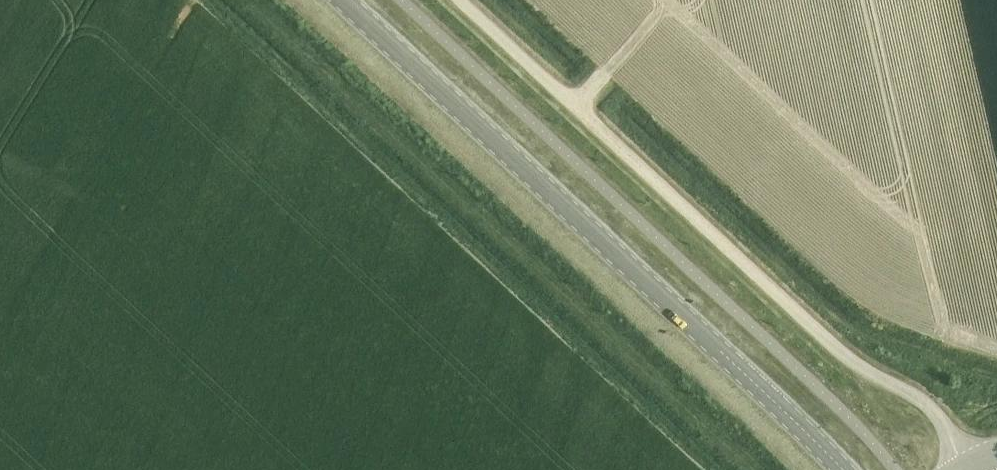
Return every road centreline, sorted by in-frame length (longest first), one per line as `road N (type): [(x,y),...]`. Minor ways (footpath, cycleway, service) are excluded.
road 1 (unclassified): [(969,465),(925,401),(862,370),(459,0)]
road 2 (secondary): [(841,469),(342,0)]

